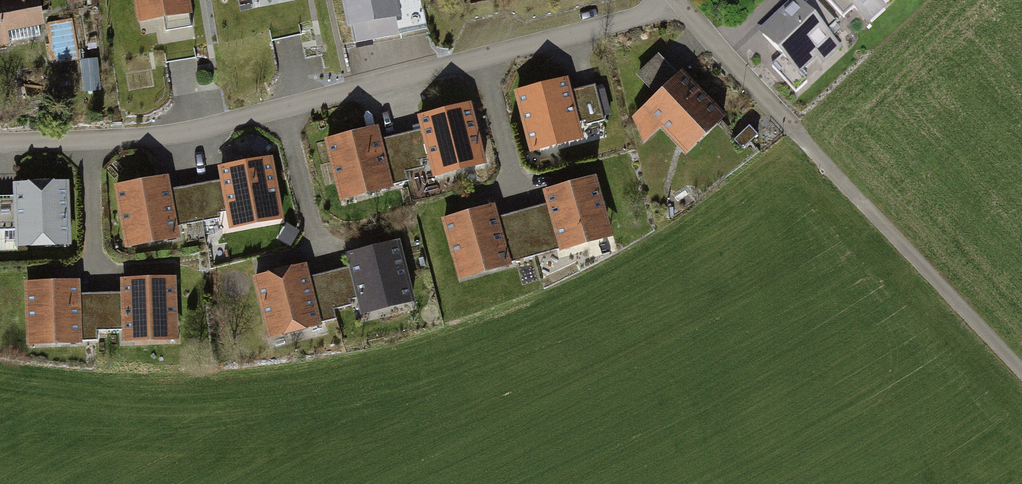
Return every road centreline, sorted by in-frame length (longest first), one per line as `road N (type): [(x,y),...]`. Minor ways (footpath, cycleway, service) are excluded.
road 1 (residential): [(0,144),(186,133),(679,5)]
road 2 (track): [(1021,373),(794,128)]
road 3 (residential): [(794,128),(679,5)]

